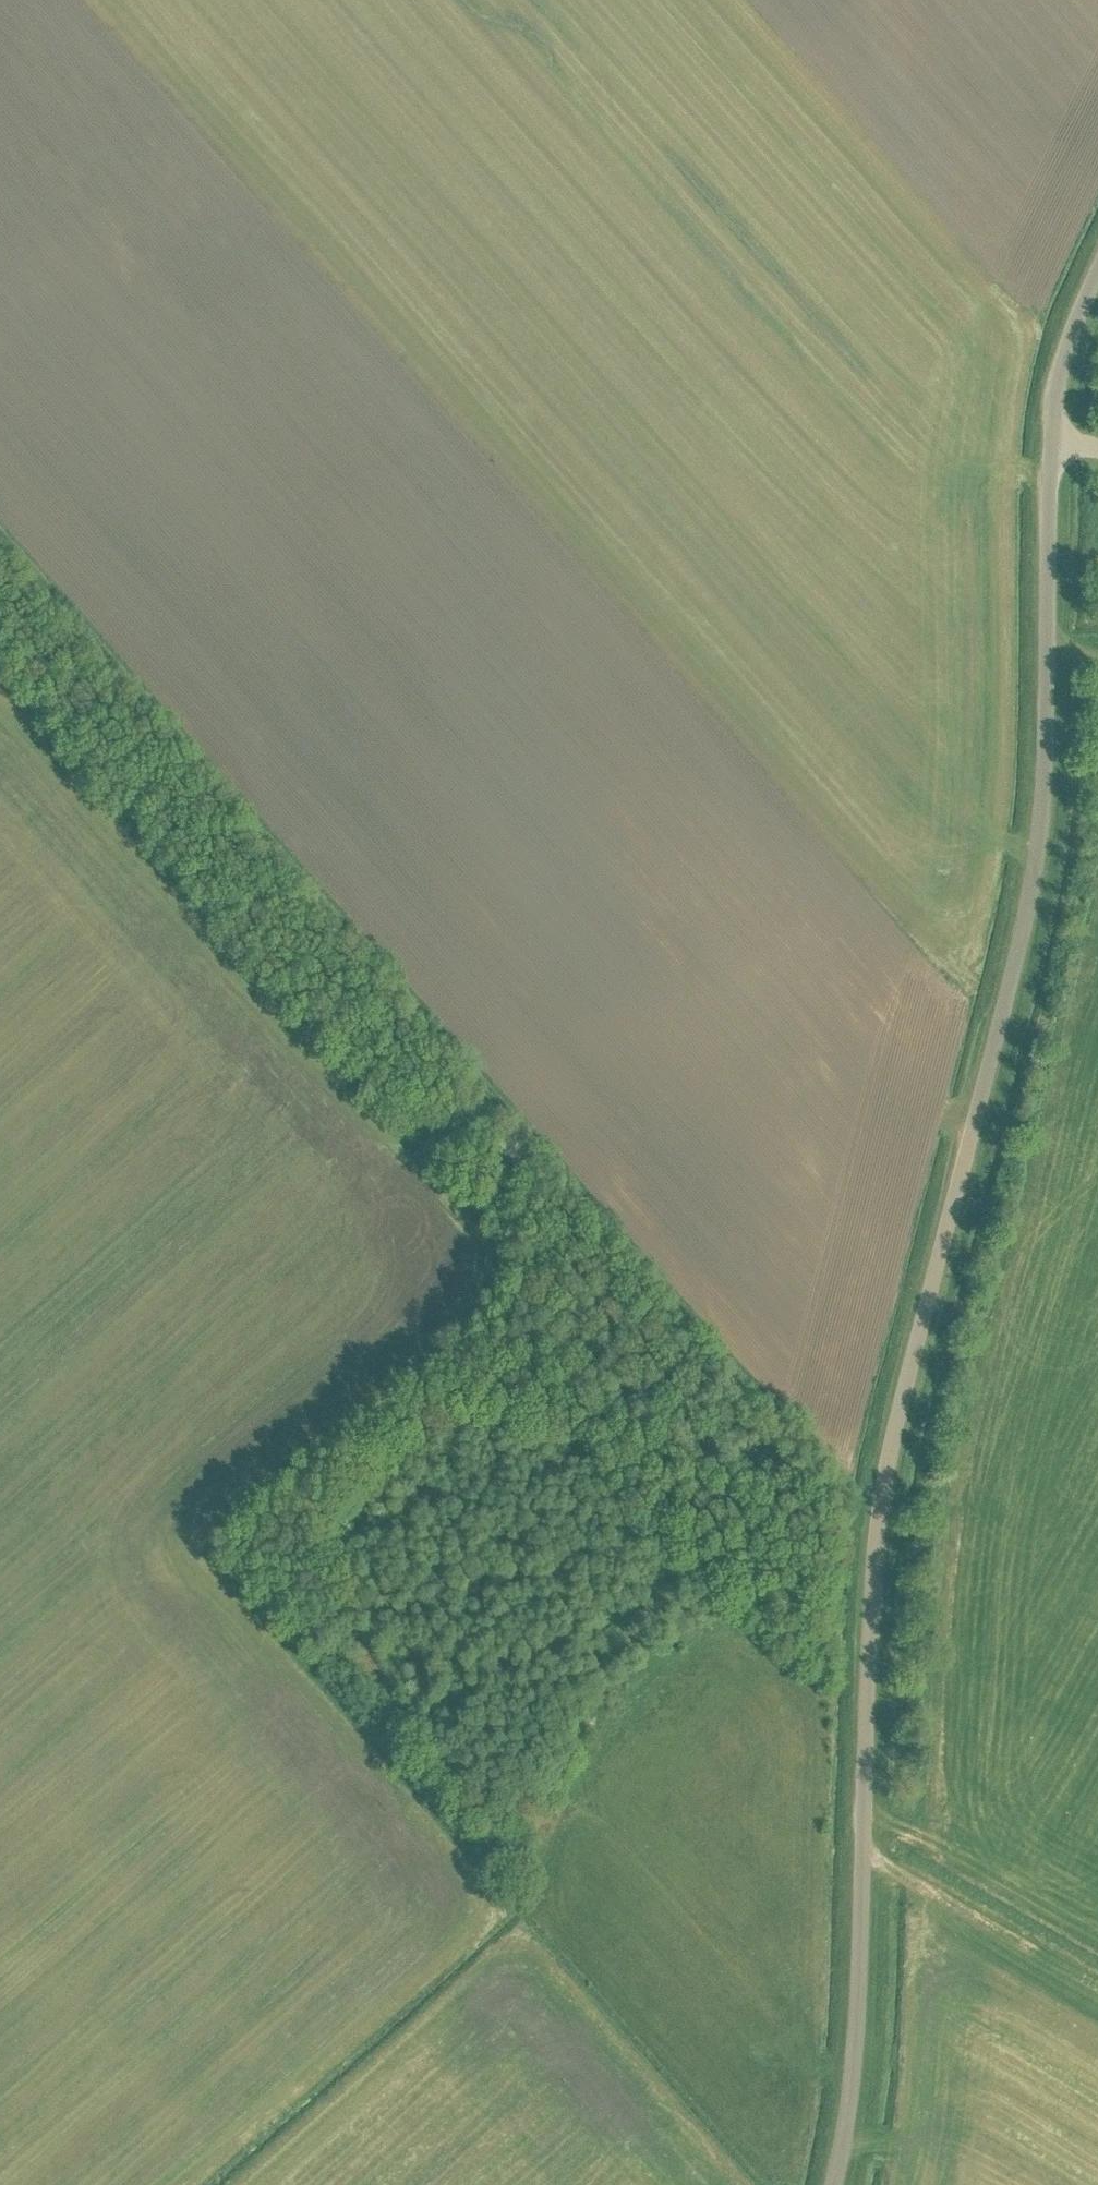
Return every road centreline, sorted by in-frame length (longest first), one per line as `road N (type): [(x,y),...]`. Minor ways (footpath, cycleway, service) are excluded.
road 1 (unclassified): [(834,2184),(853,2079),(868,1671),(887,1447),(1039,853),(1051,424),(1066,350),(1097,271)]

